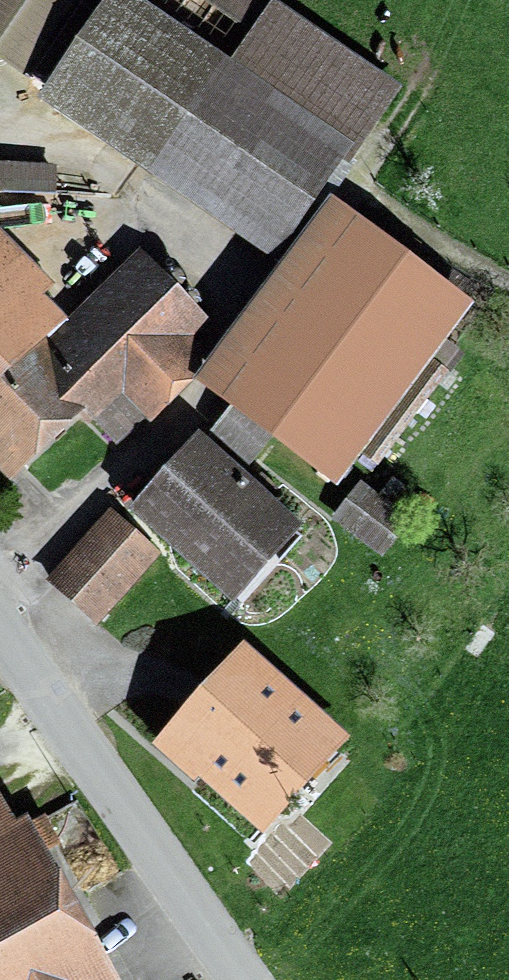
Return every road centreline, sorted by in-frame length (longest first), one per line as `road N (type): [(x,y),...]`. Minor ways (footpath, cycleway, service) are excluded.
road 1 (unclassified): [(236,979),(0,641)]

